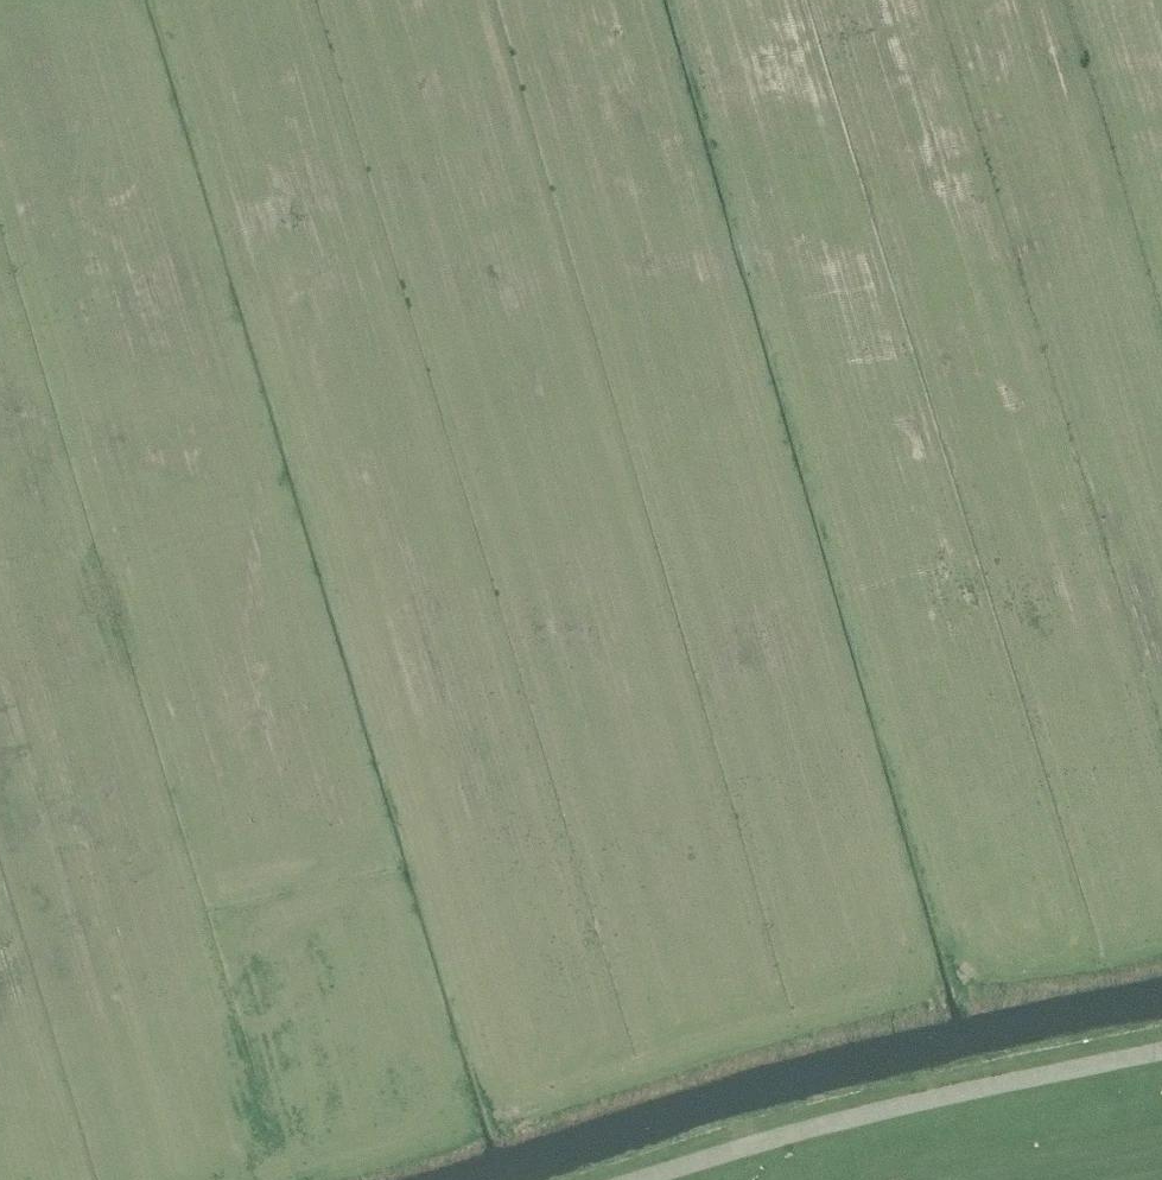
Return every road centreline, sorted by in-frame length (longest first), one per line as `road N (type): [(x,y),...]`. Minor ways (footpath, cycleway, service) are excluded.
road 1 (unclassified): [(680,1179),(919,1111),(1161,1061)]

